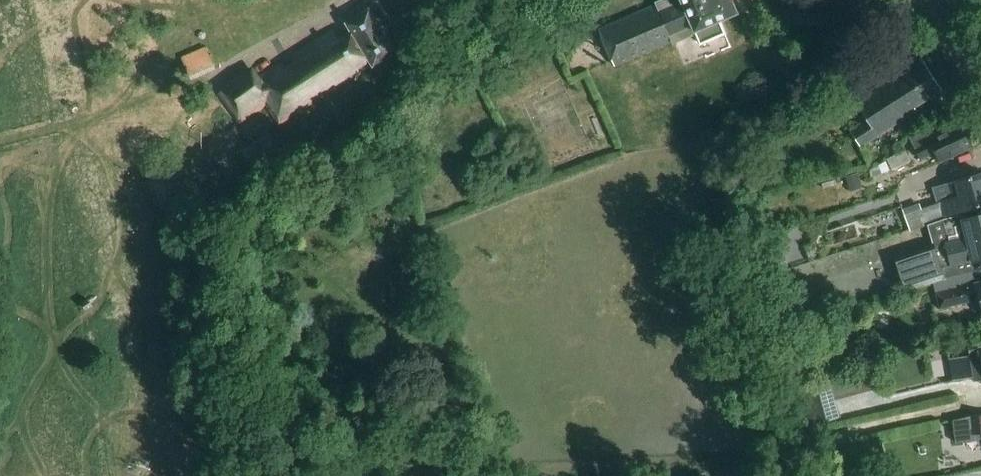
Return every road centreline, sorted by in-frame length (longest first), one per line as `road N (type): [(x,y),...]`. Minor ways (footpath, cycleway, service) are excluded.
road 1 (track): [(349,0),(208,84),(158,97)]

